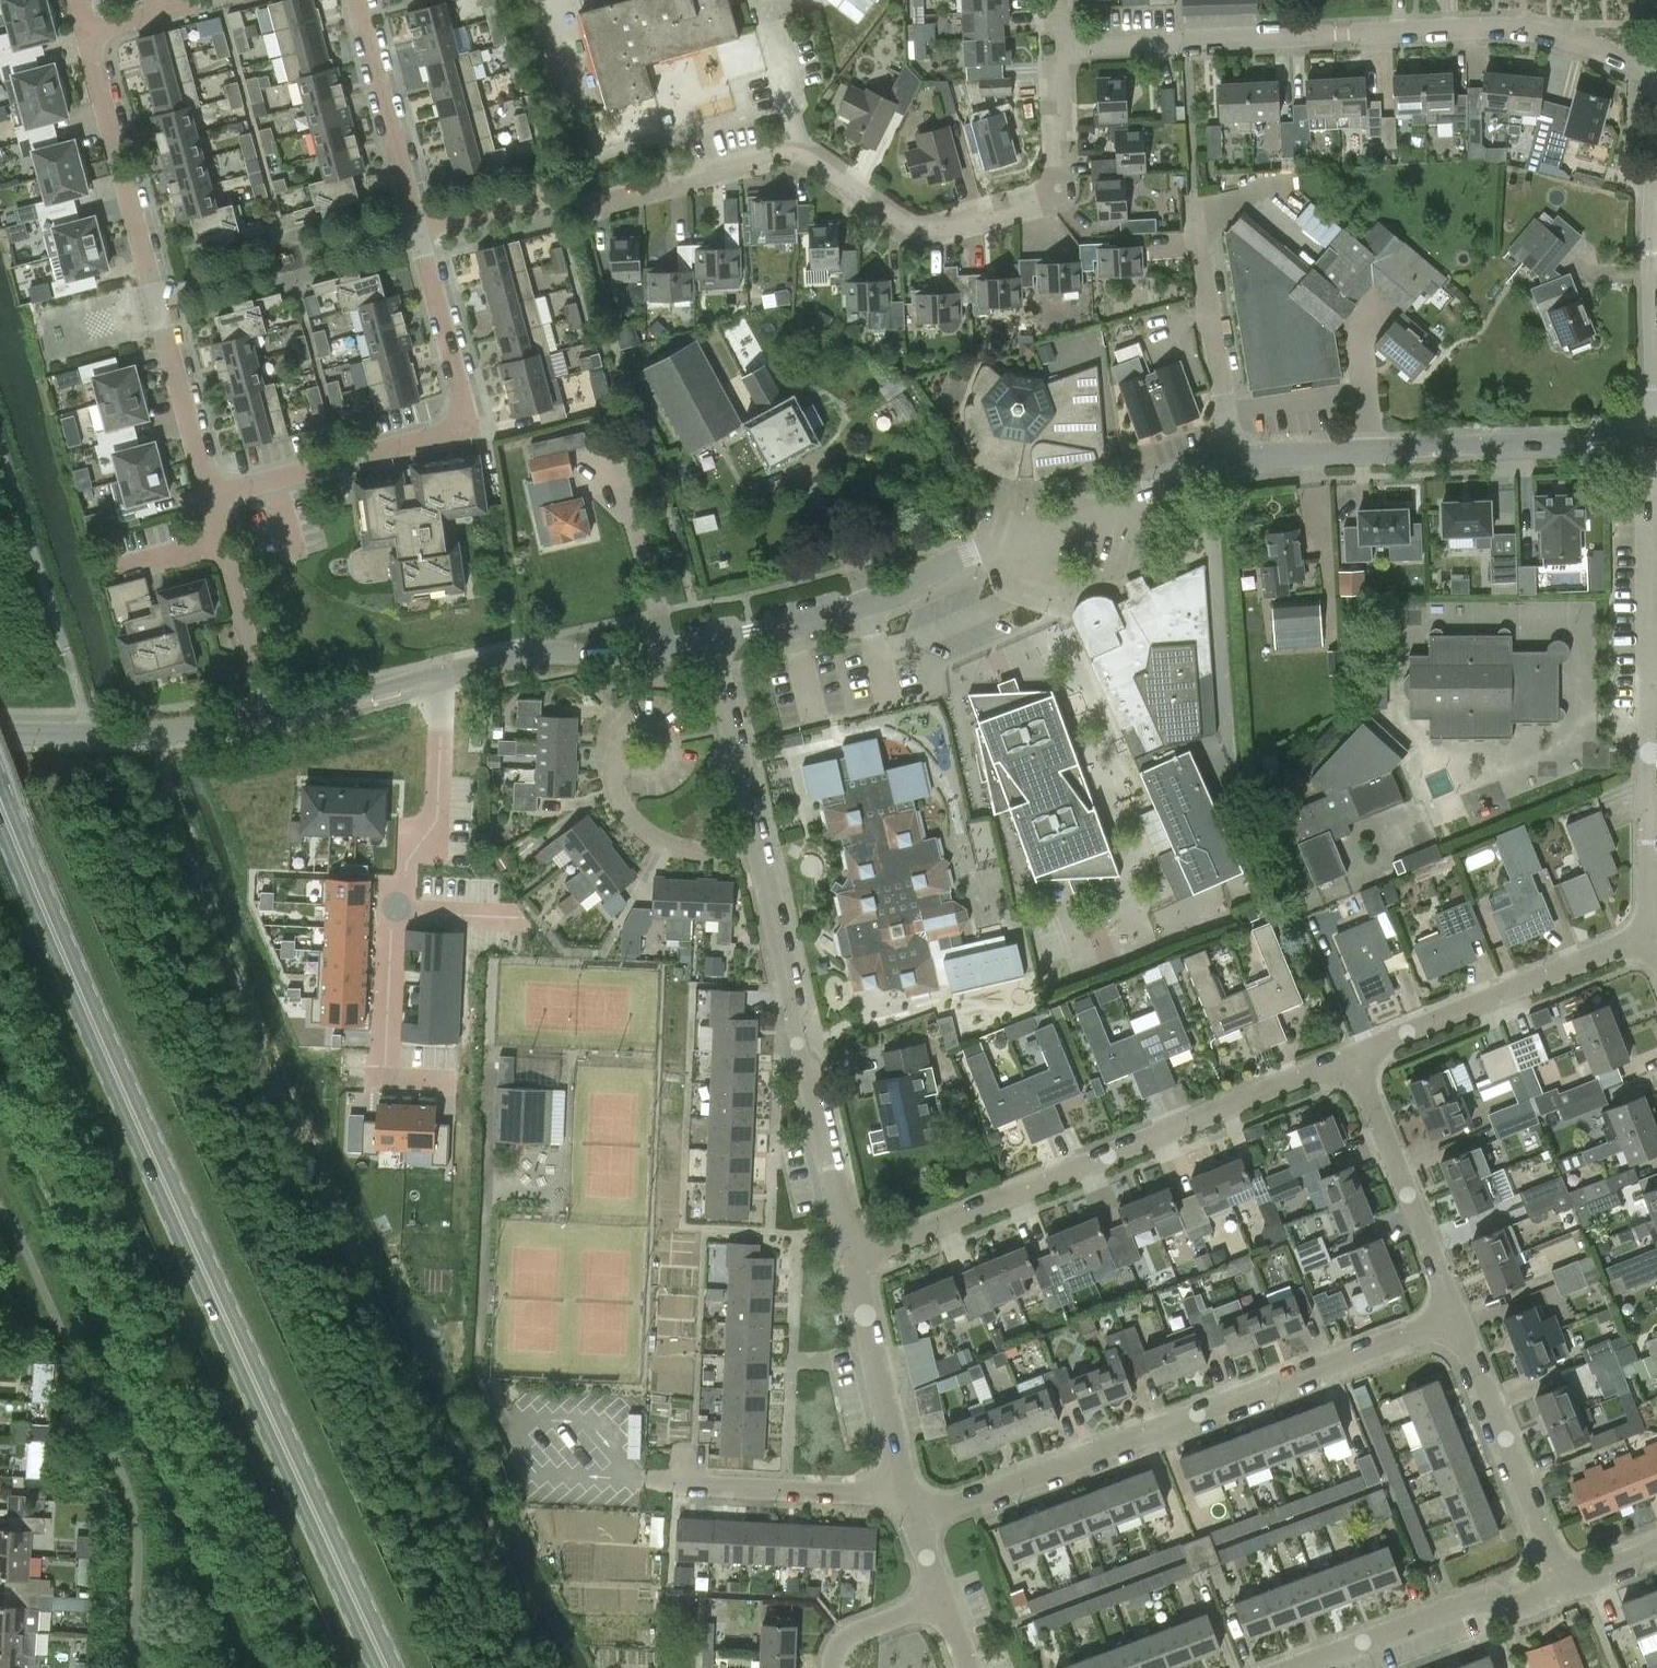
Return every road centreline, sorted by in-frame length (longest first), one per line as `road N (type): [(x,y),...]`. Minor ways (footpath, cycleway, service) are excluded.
road 1 (residential): [(711,645),(878,602),(970,552),(1213,468),(1294,452),(1653,438)]
road 2 (primary): [(388,1667),(105,1053),(0,799)]
road 3 (residential): [(1059,48),(1063,168),(1039,201),(915,230),(825,168),(768,156),(589,207)]
road 4 (residential): [(212,0),(85,38),(212,498)]
road 5 (residential): [(1656,75),(1613,52),(1541,34),(1475,30),(1059,48)]
road 6 (residential): [(914,1520),(1456,1322)]
road 7 (residential): [(856,1263),(1353,1057)]
road 8 (residential): [(212,498),(445,436),(464,419),(418,230)]
road 9 (residential): [(856,1263),(758,843)]
road 10 (residential): [(442,678),(437,821),(407,860),(391,929),(386,1067)]
road 11 (residential): [(1353,1057),(1652,934)]
road 12 (residential): [(1291,1667),(1483,1596),(1512,1614),(1564,1592)]
road 13 (residential): [(1653,438),(1656,144)]
road 14 (residential): [(1564,1592),(1456,1322)]
road 15 (residential): [(1456,1322),(1353,1057)]
road 16 (residential): [(442,678),(543,653),(634,660),(711,645)]
road 17 (residential): [(0,735),(169,733),(270,719)]
road 18 (residential): [(651,1478),(902,1496)]
road 19 (residential): [(1652,934),(1651,685)]
road 20 (residential): [(1651,685),(1653,438)]
road 21 (residential): [(418,230),(356,0)]
road 22 (residential): [(902,1496),(856,1263)]
road 23 (residential): [(270,719),(212,498)]
road 24 (residential): [(758,843),(710,852),(660,839),(621,797),(615,765),(625,751)]
road 25 (residential): [(758,843),(711,645)]
road 26 (residential): [(270,719),(442,678)]
road 27 (residential): [(833,1667),(839,1642),(942,1603)]
road 28 (residential): [(625,751),(641,724),(668,732),(672,751),(660,767),(630,761)]
road 29 (residential): [(418,230),(538,197)]

